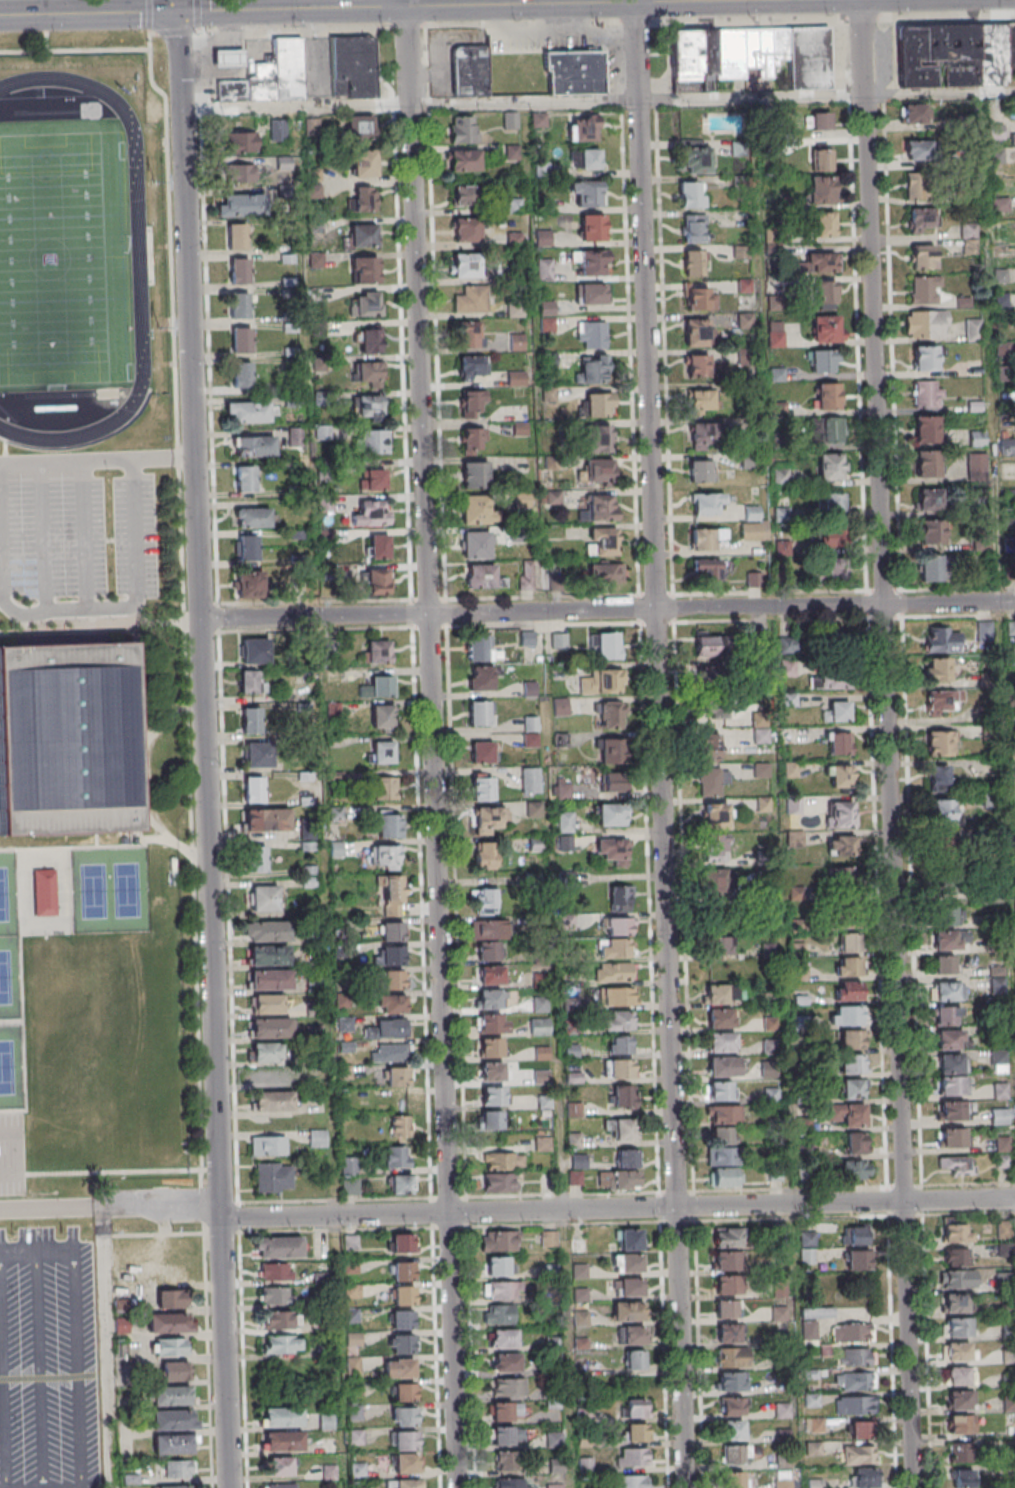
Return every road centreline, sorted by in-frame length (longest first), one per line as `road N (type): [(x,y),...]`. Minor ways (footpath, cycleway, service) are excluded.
road 1 (residential): [(462,1487),(411,0)]
road 2 (residential): [(917,1487),(868,0)]
road 3 (residential): [(689,1487),(641,0)]
road 4 (residential): [(233,1487),(178,10)]
road 5 (residential): [(1014,602),(204,618)]
road 6 (residential): [(224,1218),(1014,1199)]
road 7 (secondary): [(754,0),(178,10)]
road 8 (secondary): [(178,10),(55,13)]

